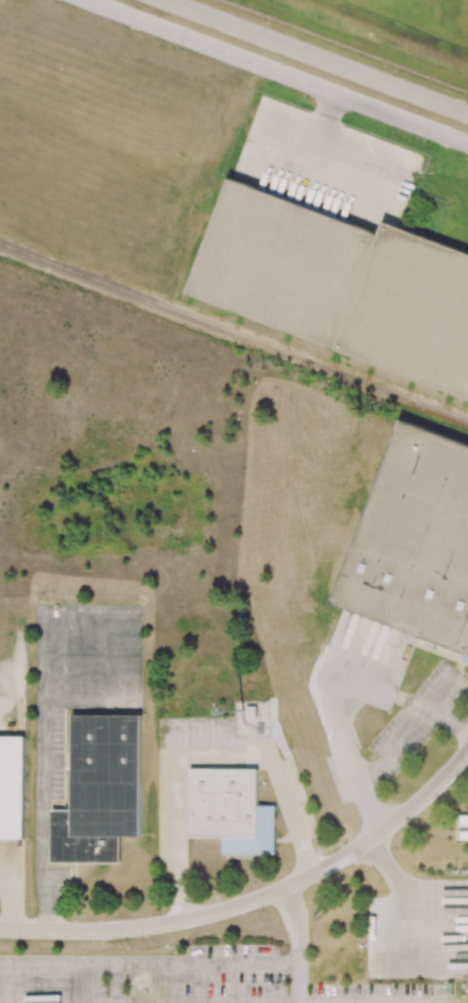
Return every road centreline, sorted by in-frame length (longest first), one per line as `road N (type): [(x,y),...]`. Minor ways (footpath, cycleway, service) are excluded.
road 1 (tertiary): [(467,751),(380,834),(247,904),(138,929),(0,930)]
road 2 (secondary): [(83,0),(467,146)]
road 3 (secondary): [(467,116),(164,0)]

